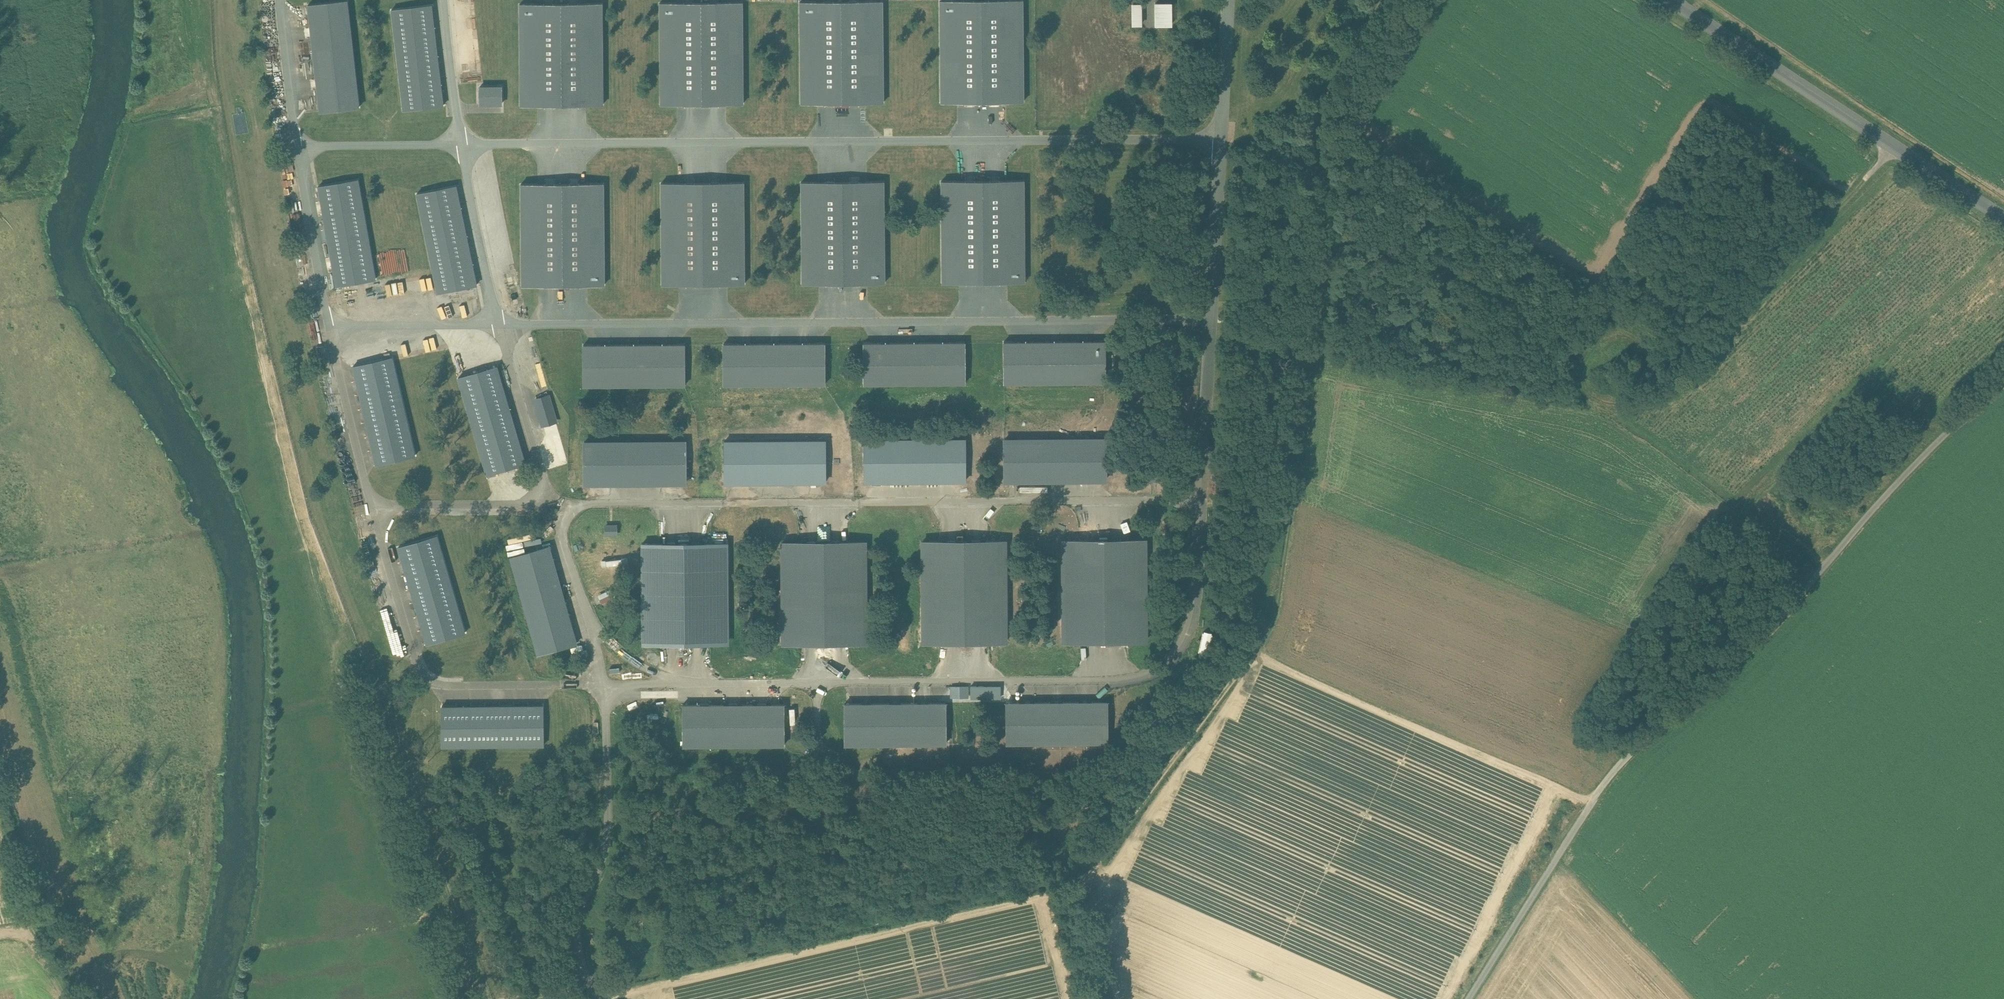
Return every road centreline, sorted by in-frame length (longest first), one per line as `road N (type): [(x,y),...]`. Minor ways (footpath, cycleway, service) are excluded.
road 1 (unclassified): [(2003,381),(1918,461),(1782,617),(1630,748),(1467,998)]
road 2 (track): [(1895,150),(1641,410),(1587,390),(1580,359),(1612,319)]
road 3 (unclassified): [(2003,223),(1673,0)]
road 4 (track): [(1589,803),(1252,655)]

